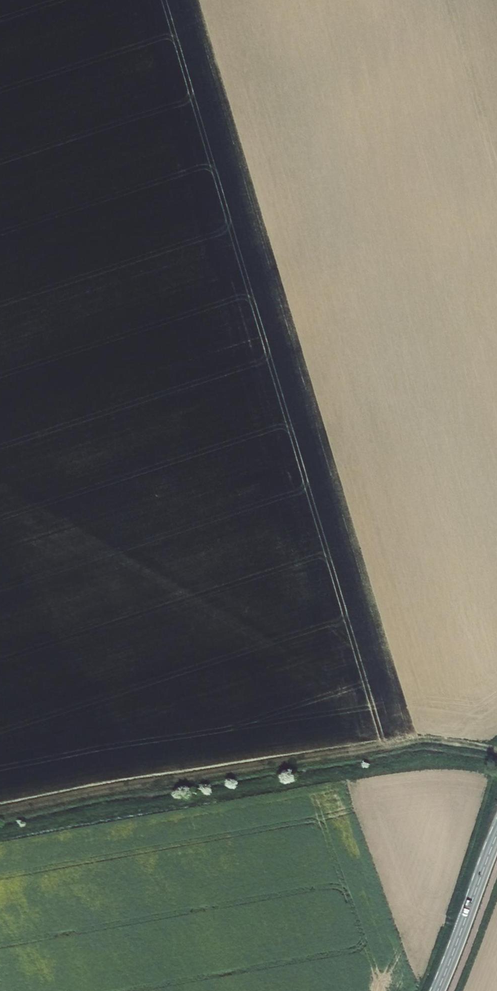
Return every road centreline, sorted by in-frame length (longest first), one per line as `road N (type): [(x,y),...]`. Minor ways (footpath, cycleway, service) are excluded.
road 1 (tertiary): [(496,834),(437,990)]

